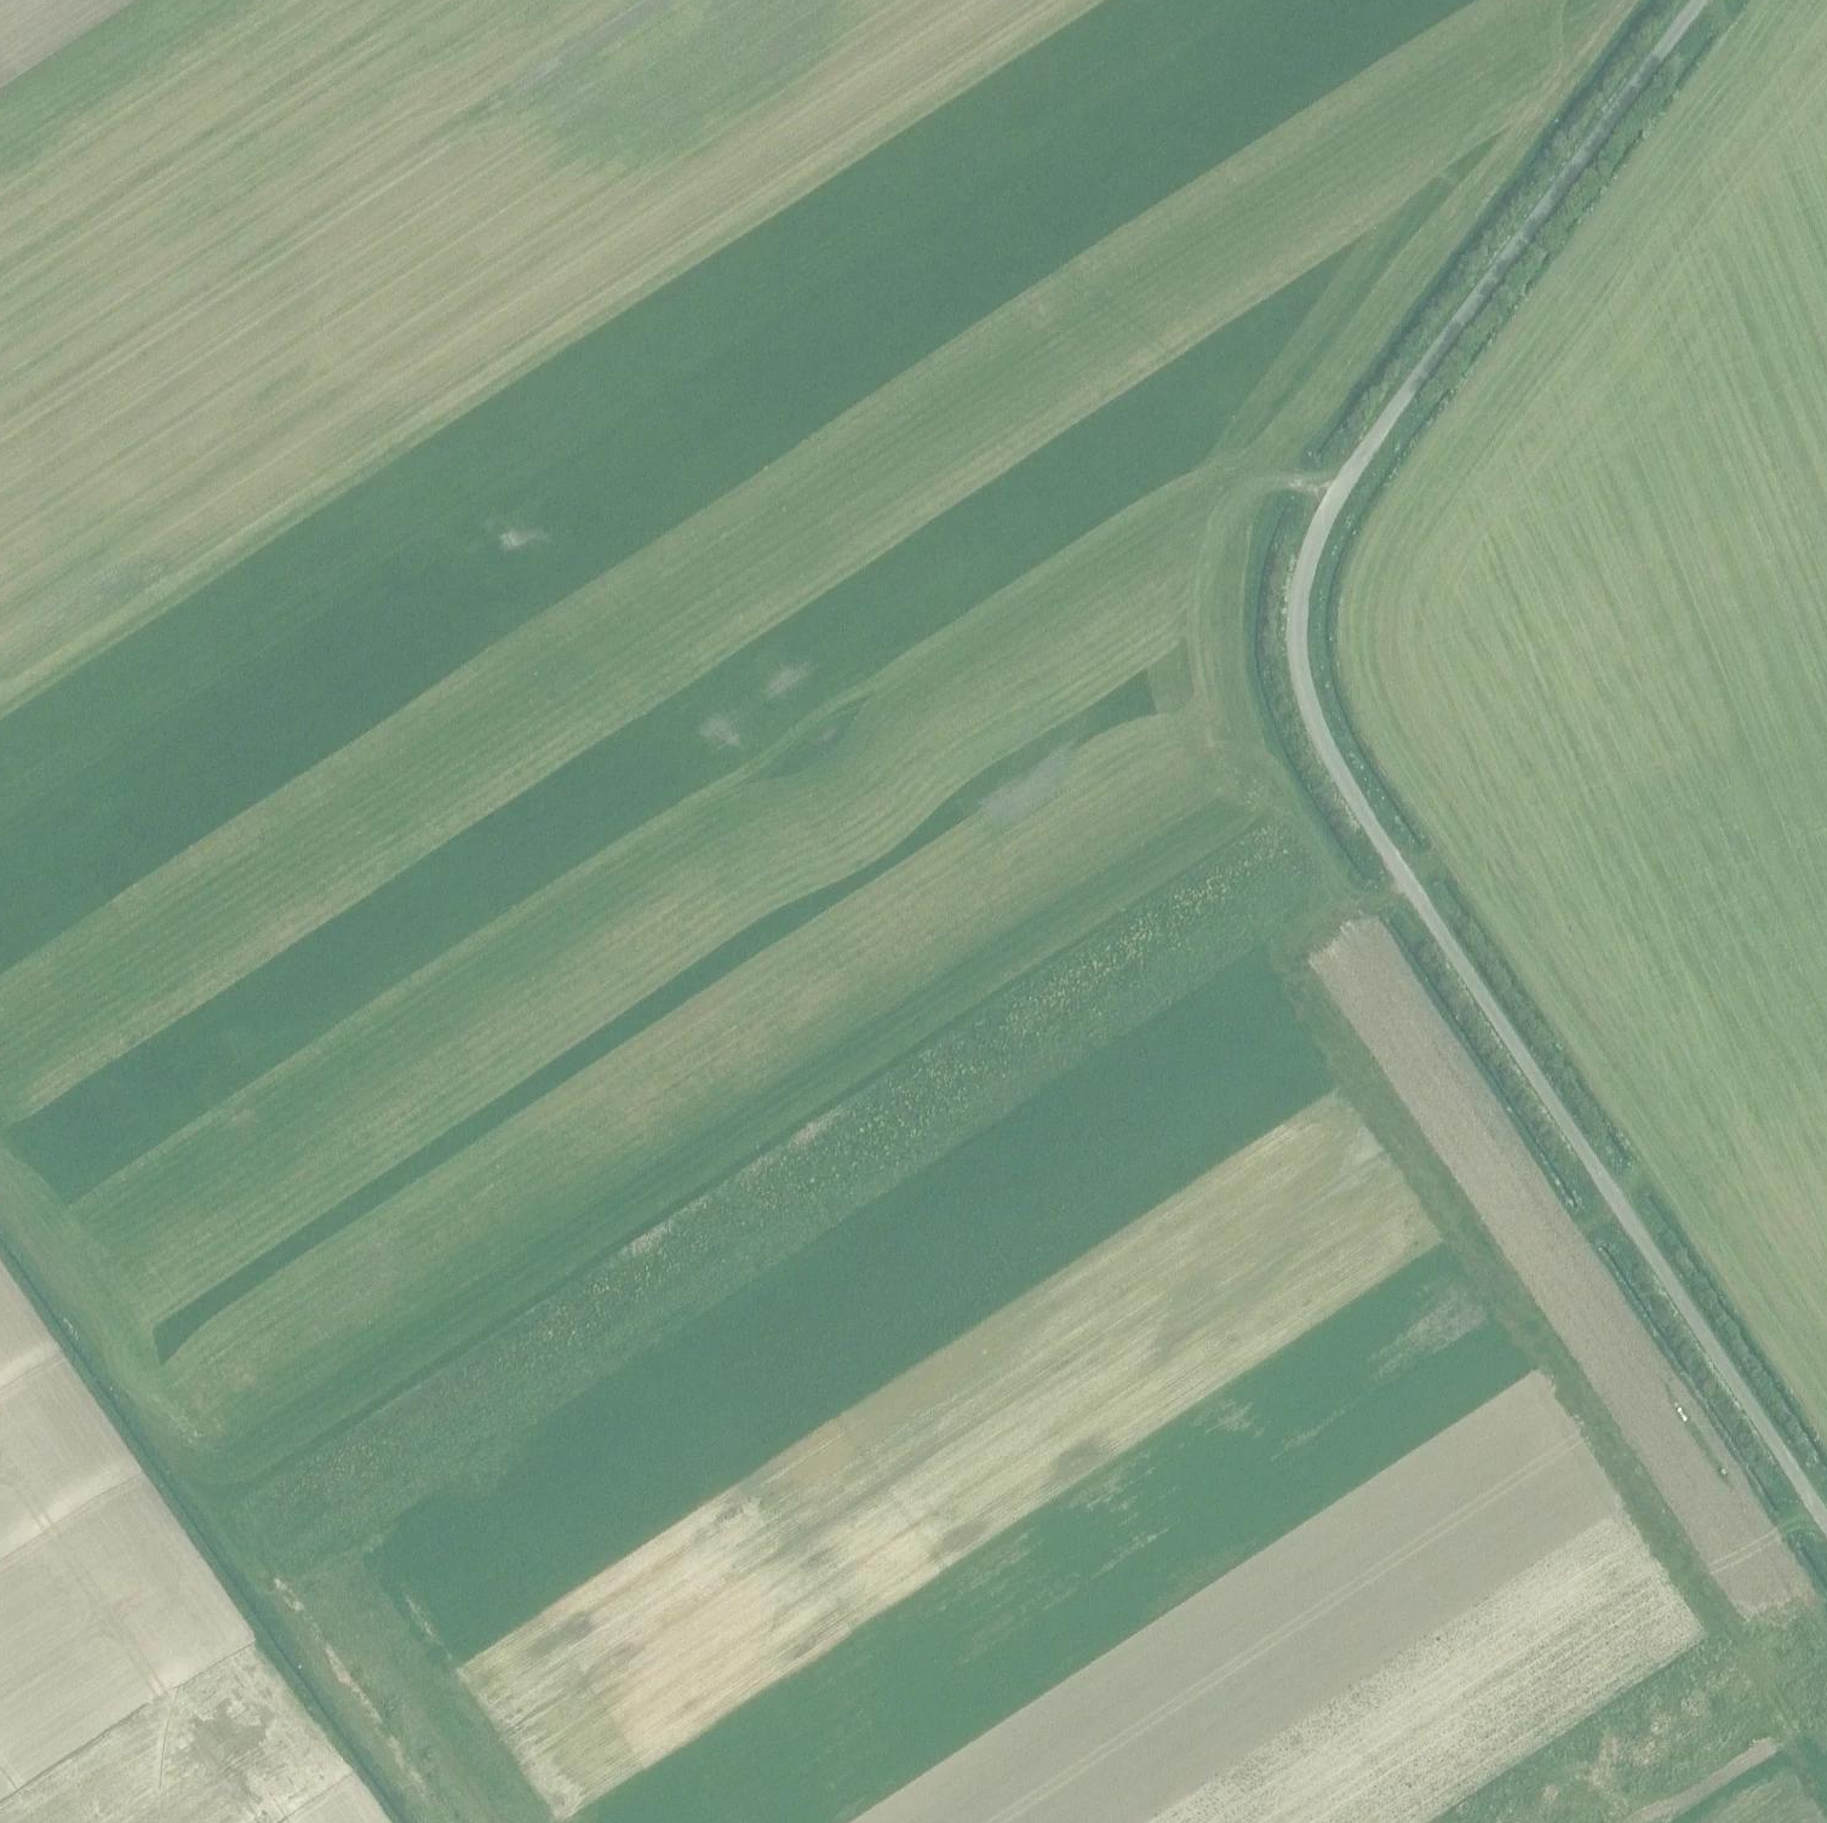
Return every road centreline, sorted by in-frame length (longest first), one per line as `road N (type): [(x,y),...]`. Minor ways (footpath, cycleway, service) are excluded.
road 1 (unclassified): [(1826,1525),(1366,819),(1318,730),(1297,652),(1311,548),(1338,492),(1698,0)]

